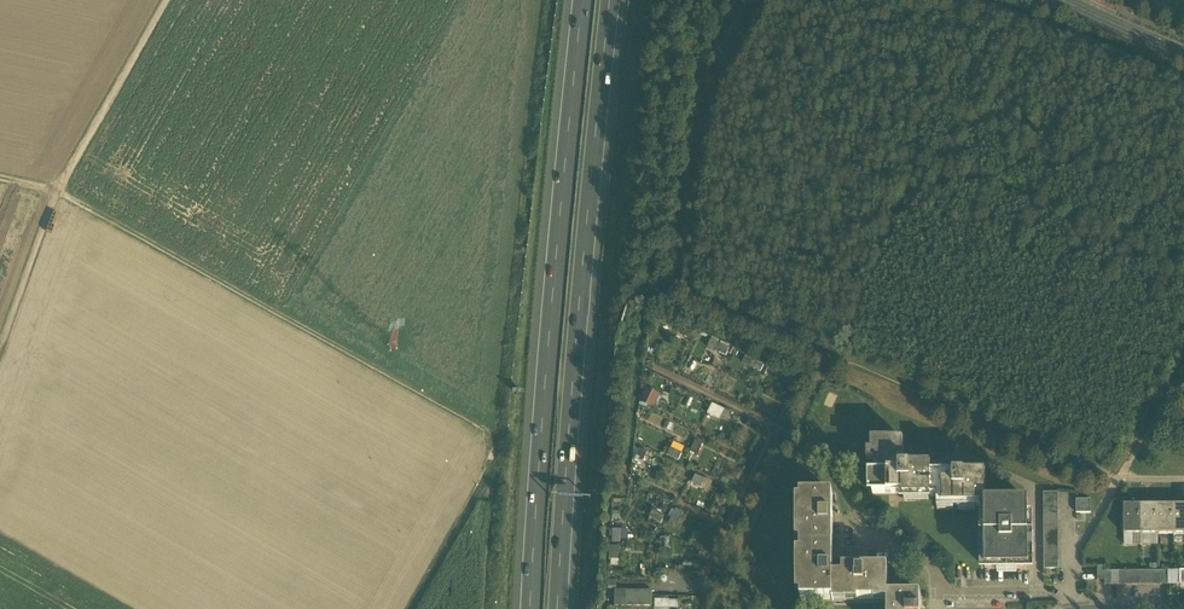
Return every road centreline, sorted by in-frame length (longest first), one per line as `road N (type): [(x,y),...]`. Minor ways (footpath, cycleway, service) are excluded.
road 1 (motorway): [(582,0),(531,608)]
road 2 (motorway): [(559,608),(610,0)]
road 3 (track): [(57,191),(491,434),(487,469)]
road 4 (track): [(57,191),(166,0)]
road 5 (track): [(0,352),(57,191)]
road 6 (track): [(409,608),(487,469)]
road 7 (tertiary): [(1061,0),(1183,53)]
road 8 (track): [(1120,479),(1183,365)]

